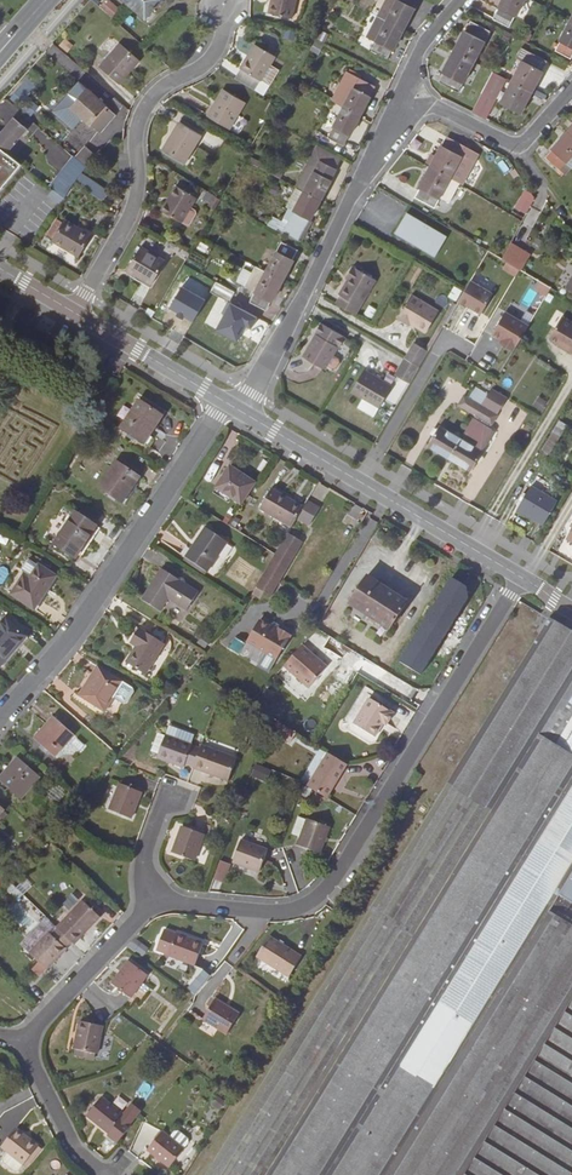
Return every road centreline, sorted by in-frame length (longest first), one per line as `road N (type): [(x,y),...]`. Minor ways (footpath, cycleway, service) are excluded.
road 1 (residential): [(522,579),(340,883),(320,903),(294,911),(158,906)]
road 2 (residential): [(0,720),(72,637),(225,402)]
road 3 (residential): [(77,313),(137,213),(137,136),(154,97),(217,49),(229,1)]
road 4 (residential): [(403,98),(243,413)]
road 5 (residential): [(158,906),(128,927),(35,1026),(28,1051),(74,1144),(108,1174)]
road 6 (residential): [(522,579),(243,413)]
road 7 (residential): [(225,402),(77,313)]
road 8 (residential): [(403,98),(517,148)]

